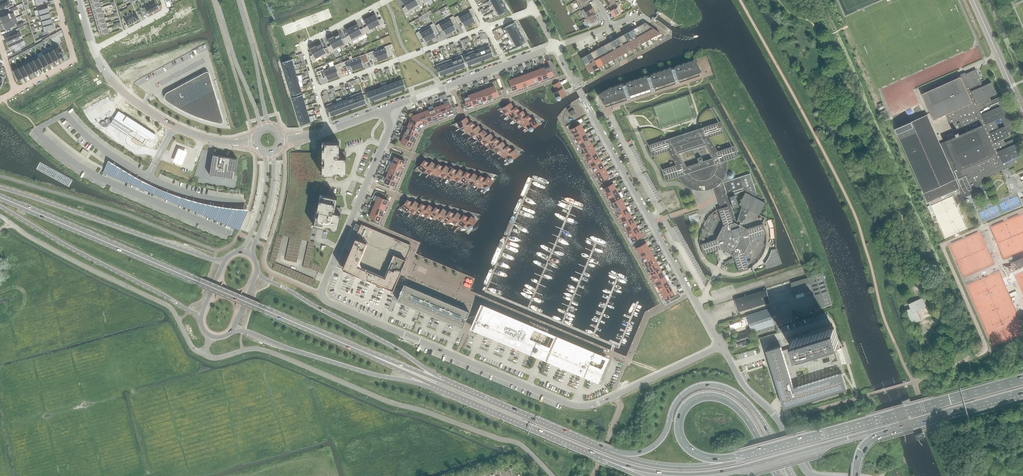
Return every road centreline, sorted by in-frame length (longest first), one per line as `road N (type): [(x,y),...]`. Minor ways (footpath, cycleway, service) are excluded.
road 1 (residential): [(322,294),(579,406),(721,347)]
road 2 (primary): [(359,350),(0,197)]
road 3 (unclassified): [(550,475),(518,444),(388,402),(262,350),(204,355)]
road 4 (residential): [(721,347),(554,47)]
road 5 (trunk): [(1022,381),(746,458)]
road 6 (trunk): [(789,475),(756,412),(718,385),(683,394),(649,449),(609,453)]
road 7 (trunk): [(746,458),(691,451),(679,432),(685,408),(708,396),(733,405),(777,475)]
road 8 (primary): [(224,260),(0,187)]
road 9 (primary): [(0,205),(200,318)]
road 10 (primary): [(444,383),(256,273)]
road 11 (primary): [(233,327),(372,374),(432,384)]
road 12 (residential): [(322,294),(390,127),(385,110)]
road 13 (residential): [(93,51),(124,94),(173,126),(215,141),(256,143)]
road 14 (primary): [(432,384),(603,457)]
road 15 (residential): [(317,89),(486,28)]
road 16 (primary): [(609,453),(444,383)]
road 17 (trunk): [(708,473),(878,432)]
road 18 (unclassified): [(164,303),(12,224)]
road 19 (unclassified): [(813,475),(721,347)]
road 20 (trunk): [(878,432),(1022,391)]
road 21 (residential): [(317,89),(303,45),(388,0)]
road 22 (tertiary): [(216,0),(260,132)]
road 23 (tertiary): [(270,130),(238,0)]
road 24 (residential): [(57,0),(75,60),(16,91)]
road 25 (residential): [(385,110),(504,65)]
road 26 (tertiary): [(1022,112),(973,0)]

